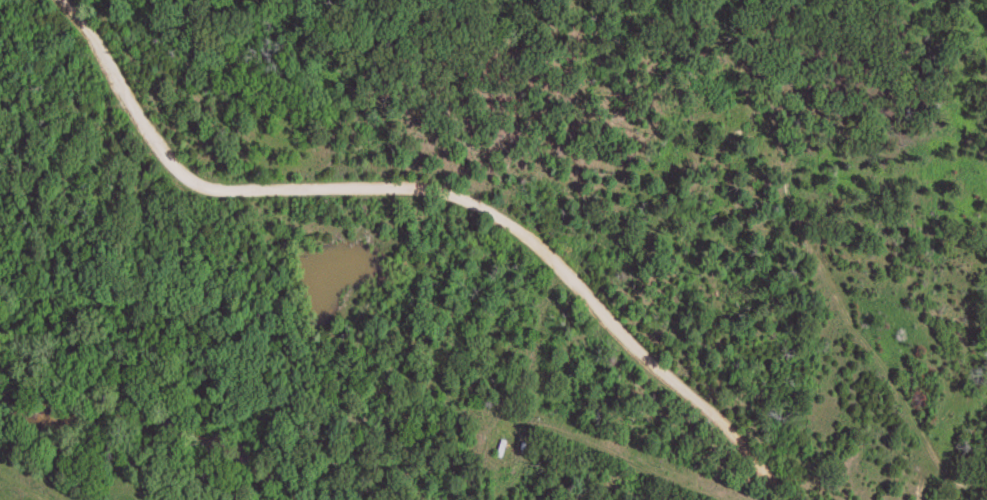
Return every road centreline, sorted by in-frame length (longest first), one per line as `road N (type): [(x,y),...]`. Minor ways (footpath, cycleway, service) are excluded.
road 1 (residential): [(63,0),(90,28),(187,185),(224,191),(434,190),(527,0)]
road 2 (residential): [(787,499),(716,416),(522,233),(480,204),(434,190),(377,112)]
road 3 (residential): [(558,265),(511,416)]

